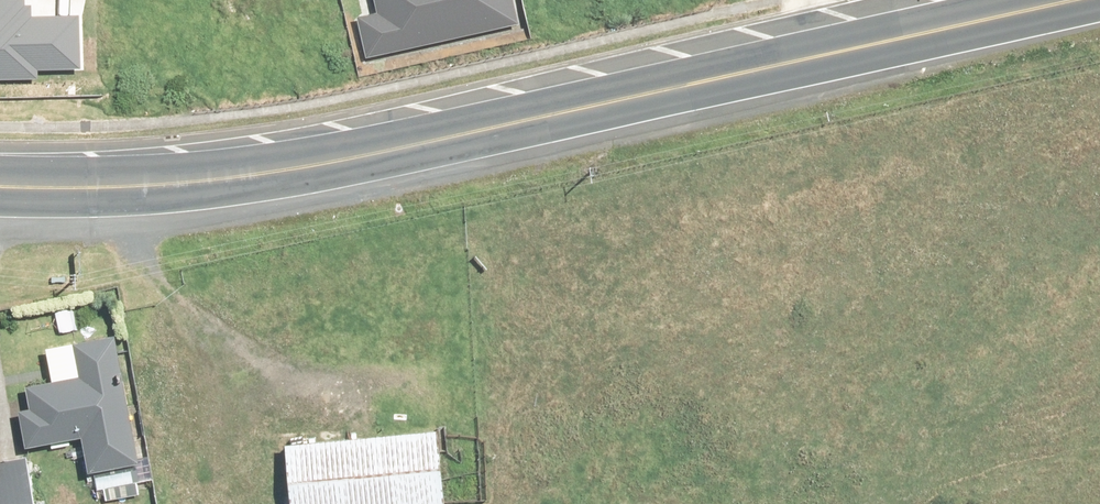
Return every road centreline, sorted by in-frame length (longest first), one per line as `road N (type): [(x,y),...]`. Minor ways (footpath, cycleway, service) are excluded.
road 1 (primary): [(0,188),(89,190),(363,157),(823,56)]
road 2 (primary): [(823,56),(1078,0)]

